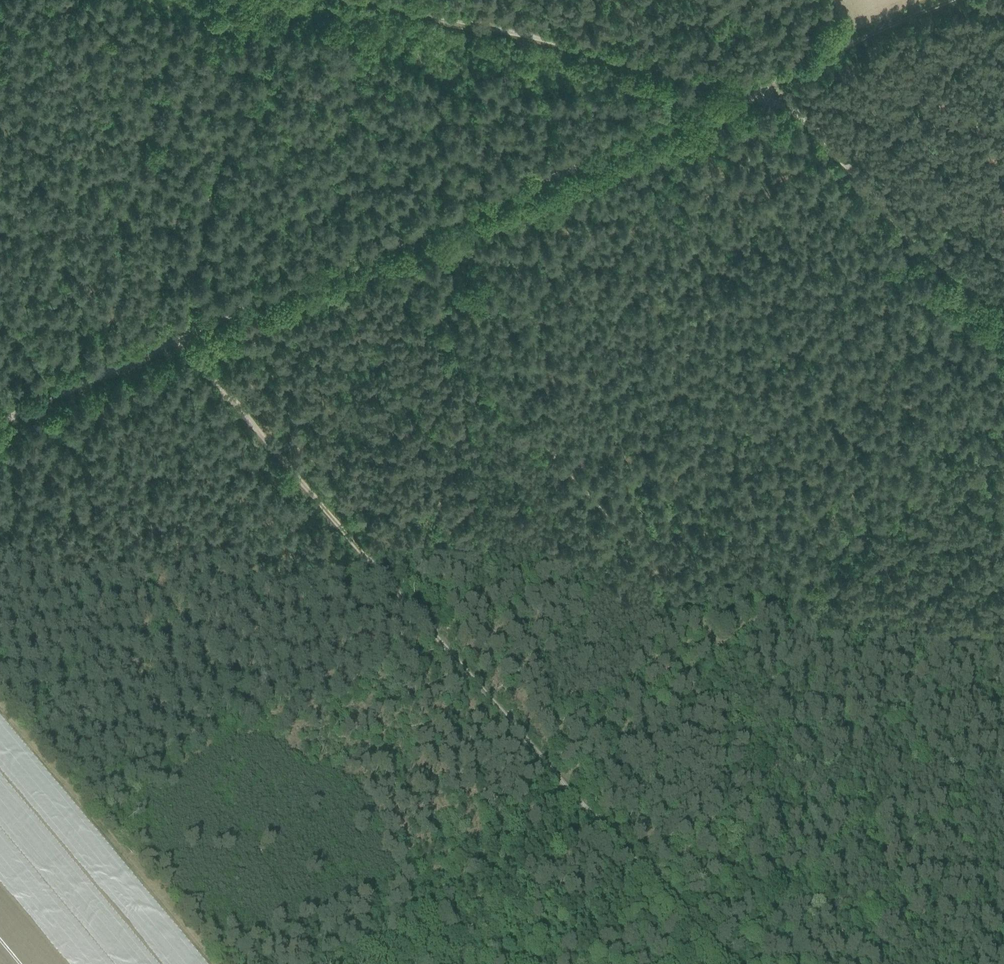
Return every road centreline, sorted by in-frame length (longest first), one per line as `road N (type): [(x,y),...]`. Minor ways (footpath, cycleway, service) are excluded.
road 1 (unclassified): [(0,421),(327,272),(755,94)]
road 2 (track): [(562,784),(183,336)]
road 3 (track): [(409,6),(755,94)]
road 4 (track): [(0,703),(220,963)]
road 5 (unclassified): [(1003,302),(909,235),(811,124),(755,94)]
road 6 (track): [(562,784),(718,963)]
road 7 (track): [(719,644),(562,784)]
road 8 (track): [(951,0),(797,69),(769,96)]

